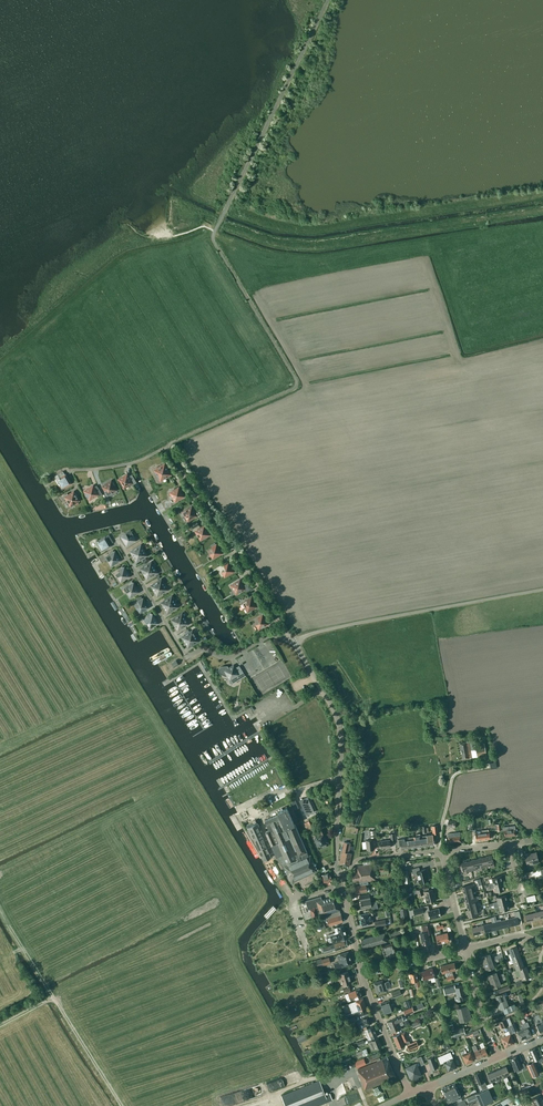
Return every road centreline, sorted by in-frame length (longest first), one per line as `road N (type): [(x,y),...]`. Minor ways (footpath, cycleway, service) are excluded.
road 1 (unclassified): [(287,639),(166,447),(126,464),(69,469),(76,485)]
road 2 (unclassified): [(340,877),(340,732),(298,645)]
road 3 (unclassified): [(287,639),(268,637),(232,657),(203,649),(187,658),(118,545)]
road 4 (unclassified): [(409,1094),(362,973)]

